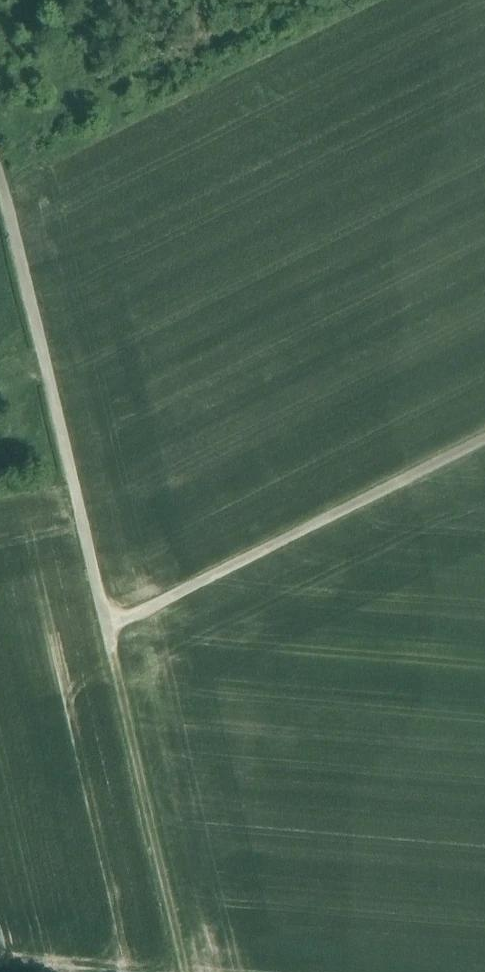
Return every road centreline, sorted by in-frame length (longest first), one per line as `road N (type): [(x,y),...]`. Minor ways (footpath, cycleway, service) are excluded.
road 1 (track): [(0,174),(185,971)]
road 2 (track): [(109,634),(484,440)]

